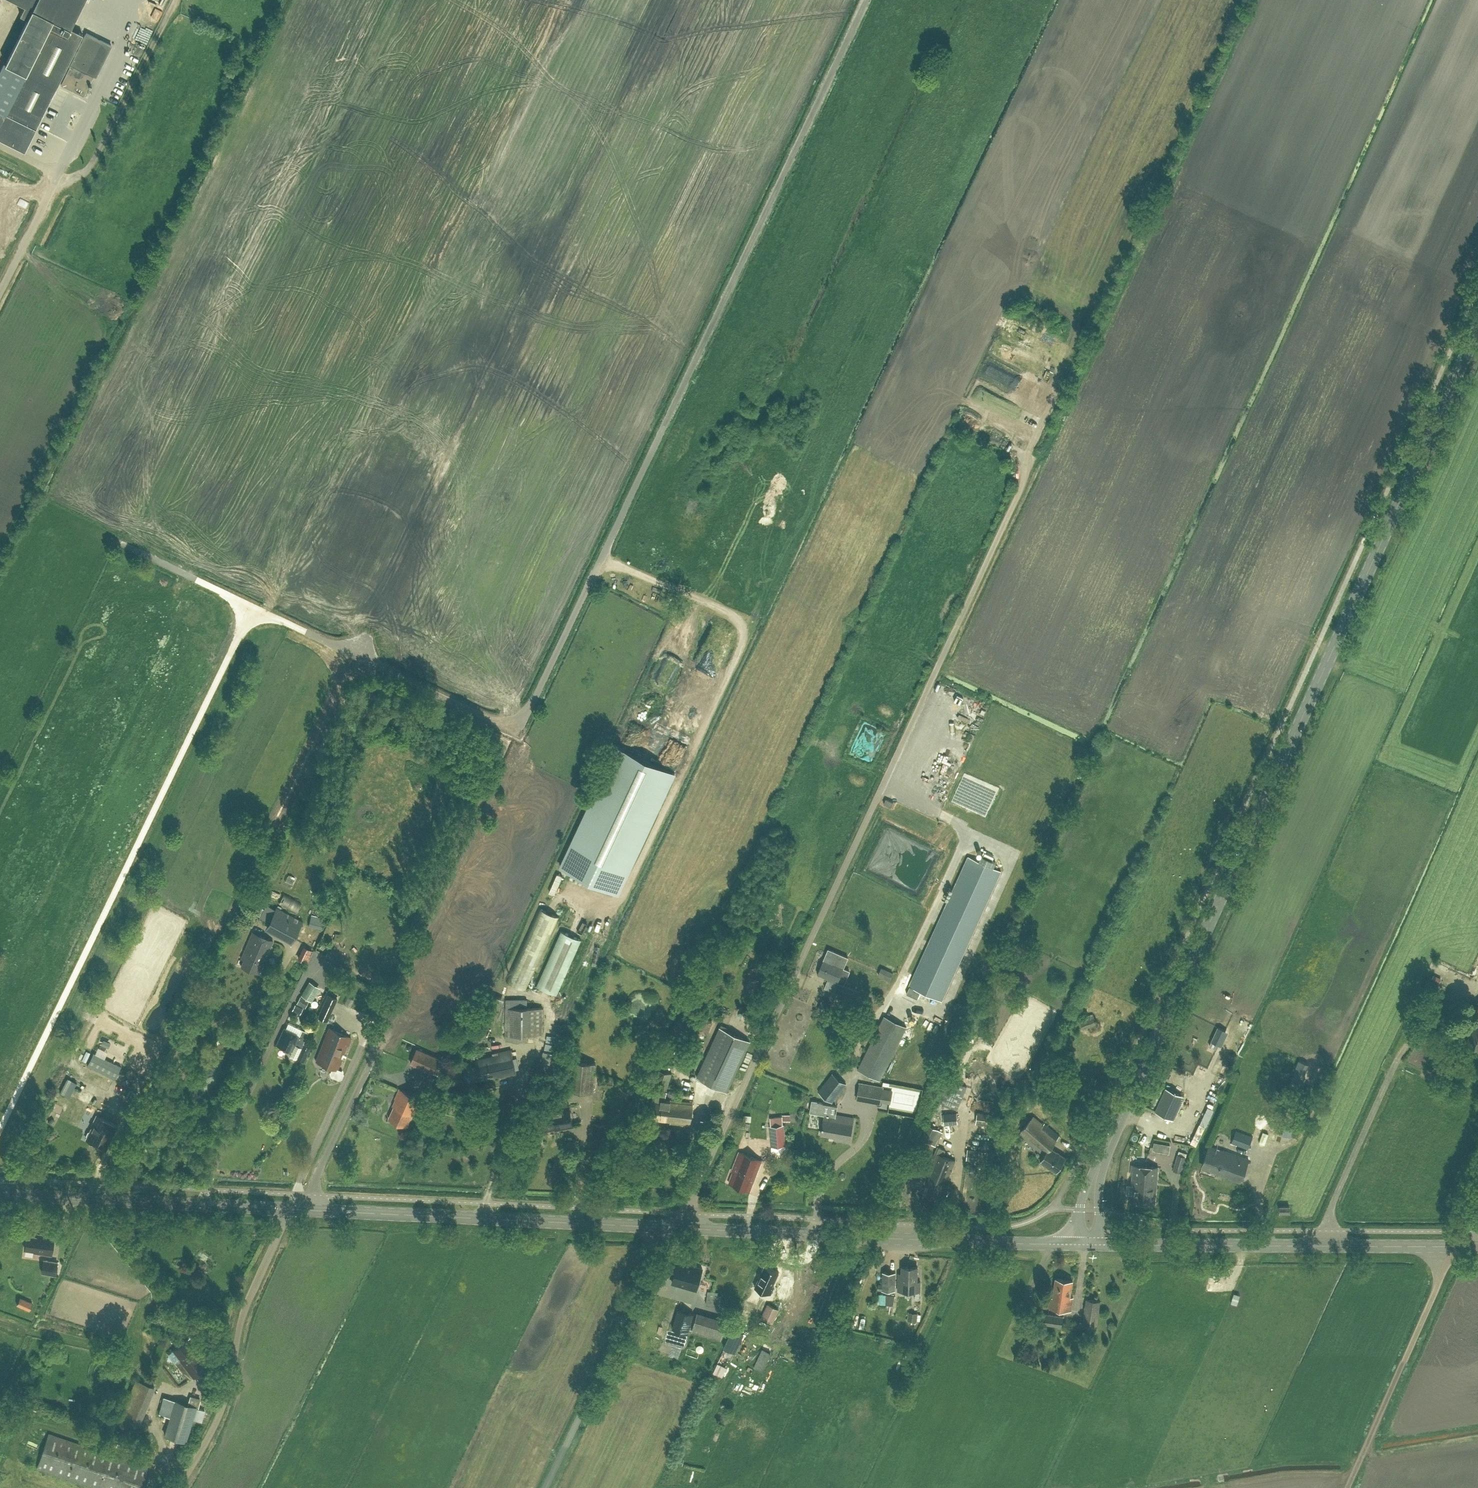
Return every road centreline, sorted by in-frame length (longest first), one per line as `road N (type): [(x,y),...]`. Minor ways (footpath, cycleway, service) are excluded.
road 1 (secondary): [(1089,1245),(1101,1161),(1477,327)]
road 2 (unclassified): [(669,1226),(685,1213),(1031,466),(1009,447)]
road 3 (unclassified): [(516,732),(865,0)]
road 4 (unclassified): [(252,605),(0,1128)]
road 5 (unclassified): [(290,1207),(309,1194),(516,732)]
road 6 (secondary): [(1089,1245),(669,1226)]
road 7 (secondary): [(669,1226),(290,1207)]
road 8 (secondary): [(1442,1246),(1089,1245)]
road 9 (unclassified): [(222,932),(357,654)]
road 10 (unclassified): [(177,1487),(223,1405),(242,1315),(290,1207)]
road 11 (secondary): [(290,1207),(0,1194)]
road 12 (unclassified): [(546,1487),(669,1226)]
road 13 (unclassified): [(1347,1487),(1441,1273),(1442,1246)]
road 14 (unclassified): [(357,654),(516,732)]

